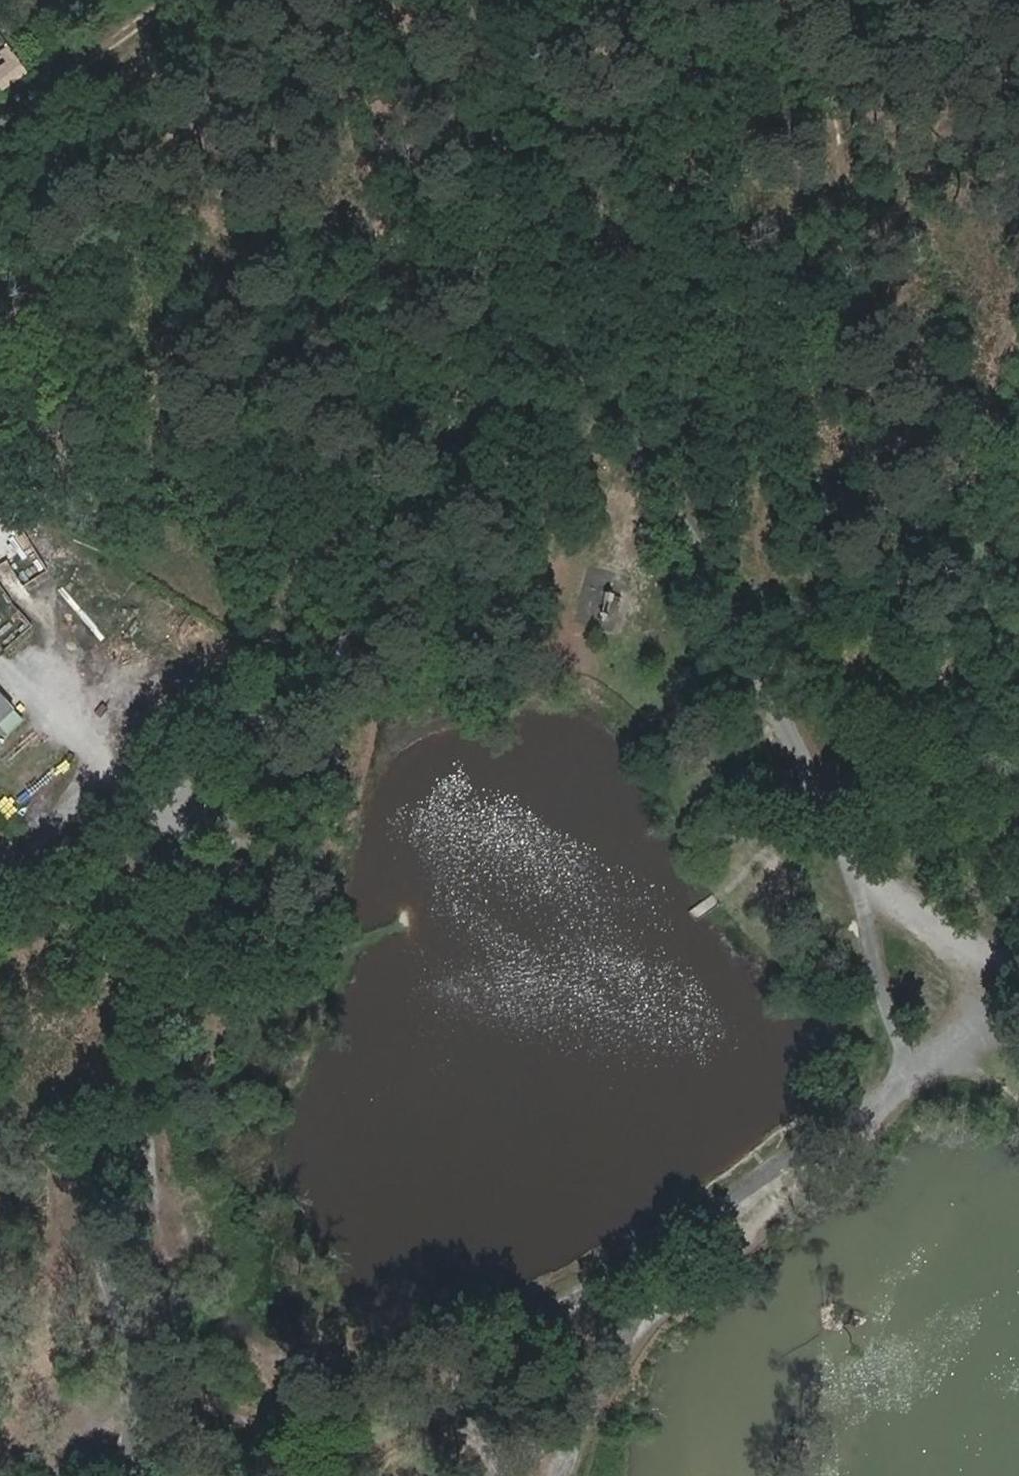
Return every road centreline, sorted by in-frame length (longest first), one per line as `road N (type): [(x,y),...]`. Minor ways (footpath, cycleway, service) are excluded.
road 1 (track): [(59,706),(190,856),(271,904)]
road 2 (track): [(449,1396),(686,1228)]
road 3 (track): [(354,1454),(449,1396),(475,1412),(509,1475)]

